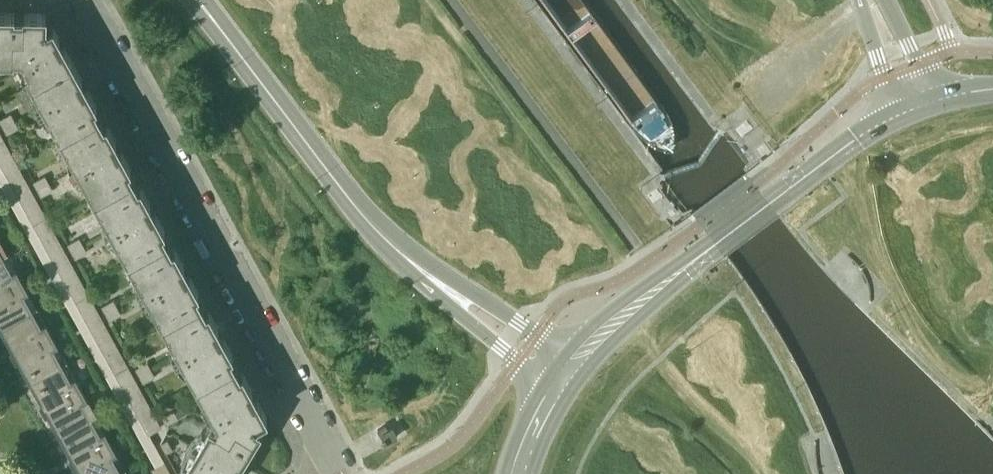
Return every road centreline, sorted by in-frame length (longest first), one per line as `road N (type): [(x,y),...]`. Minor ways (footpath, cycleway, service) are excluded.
road 1 (residential): [(81,0),(332,460),(309,473)]
road 2 (secondary): [(578,360),(654,291),(895,116)]
road 3 (tertiary): [(416,264),(356,207),(198,0)]
road 4 (tertiary): [(416,264),(462,316),(555,391)]
road 5 (tertiary): [(578,360),(416,264)]
road 6 (tertiary): [(860,0),(895,116)]

